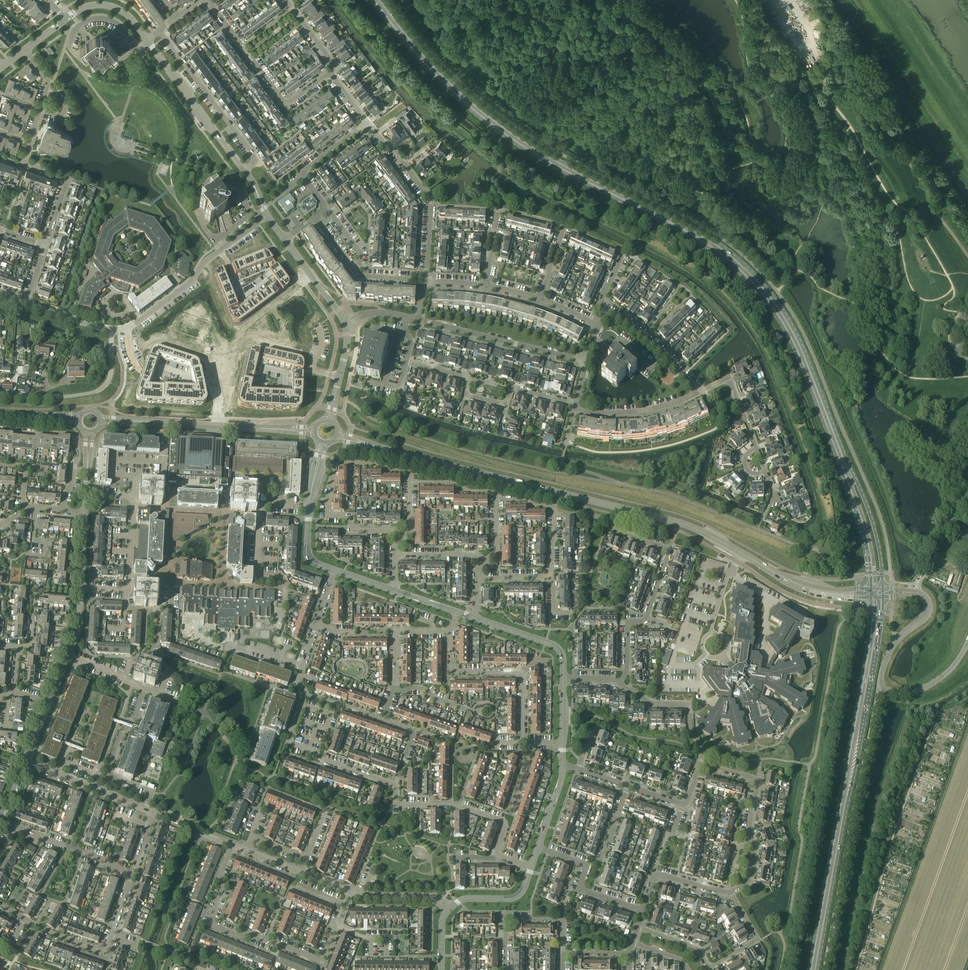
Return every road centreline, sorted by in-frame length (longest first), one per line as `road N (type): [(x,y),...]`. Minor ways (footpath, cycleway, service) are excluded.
road 1 (secondary): [(377,0),(436,72),(502,129),(739,266),(790,330),(845,468)]
road 2 (tertiary): [(743,554),(680,523),(407,455)]
road 3 (secondary): [(872,639),(813,969)]
road 4 (unclassified): [(825,969),(878,690)]
road 5 (residential): [(232,845),(209,923),(319,960),(336,926)]
road 6 (residential): [(537,299),(563,225),(507,211),(494,209),(484,286)]
road 7 (residential): [(401,540),(389,531),(352,530),(348,516),(329,516),(328,497),(337,464),(409,470),(409,481)]
road 8 (residential): [(562,742),(523,742),(523,673),(453,670),(451,632)]
road 9 (track): [(967,168),(853,0)]
road 10 (residential): [(0,906),(105,954),(132,873)]
road 11 (residential): [(638,926),(698,947),(713,966),(758,940),(730,893)]
road 12 (residential): [(395,785),(289,742),(304,695),(300,665)]
road 13 (residential): [(332,74),(285,104),(210,0)]
road 14 (residential): [(424,282),(430,201),(367,122)]
road 15 (residential): [(266,215),(127,328)]
road 16 (residential): [(244,170),(256,161),(160,31)]
road 17 (residential): [(585,362),(417,319)]
road 18 (residential): [(497,854),(503,821),(451,806),(395,806),(395,785)]
road 19 (residential): [(0,395),(100,390),(111,374),(112,330)]
road 20 (residential): [(147,40),(244,170)]
road 21 (residential): [(132,873),(13,828),(0,851)]
road 22 (residential): [(63,510),(79,453),(73,437),(0,430)]
road 23 (residential): [(504,969),(505,919),(563,919),(563,953)]
road 24 (residential): [(643,911),(581,889),(584,863),(538,847)]
road 25 (residential): [(699,765),(689,703),(649,702),(619,683)]
road 26 (residential): [(284,606),(279,577),(258,574),(260,508),(278,504)]
road 27 (residential): [(646,618),(669,549),(614,530)]
road 28 (residential): [(550,576),(554,506),(496,498)]
road 29 (secondary): [(881,589),(872,523),(845,468)]
road 30 (residential): [(574,409),(636,412),(695,394)]
road 31 (residential): [(730,893),(749,881),(758,781)]
road 32 (secondary): [(845,468),(871,588)]
road 33 (residential): [(695,394),(646,333),(610,310)]
road 34 (unclassified): [(563,679),(553,645),(474,618)]
road 35 (unclassified): [(878,690),(893,645),(927,612),(916,593)]

